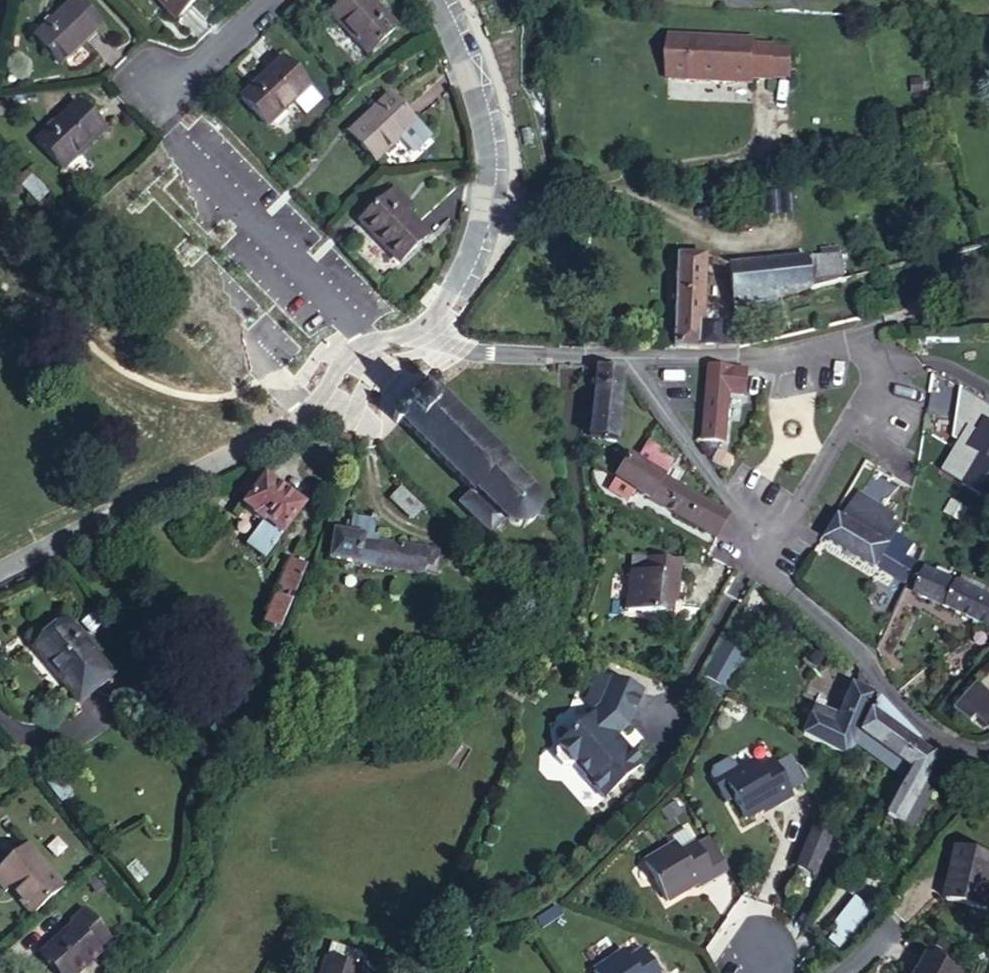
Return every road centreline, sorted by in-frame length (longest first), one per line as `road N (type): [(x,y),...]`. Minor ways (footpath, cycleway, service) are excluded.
road 1 (residential): [(0,562),(261,439),(416,328)]
road 2 (residential): [(768,545),(852,411),(869,373),(865,346),(850,339),(747,356),(620,357)]
road 3 (residential): [(416,328),(441,296),(479,206),(481,118),(431,0)]
road 4 (residential): [(768,545),(781,583),(864,658),(889,697),(936,733),(988,749)]
road 5 (residential): [(620,357),(768,545)]
road 6 (residential): [(416,328),(492,347),(620,357)]
road 7 (residential): [(263,0),(147,101)]

